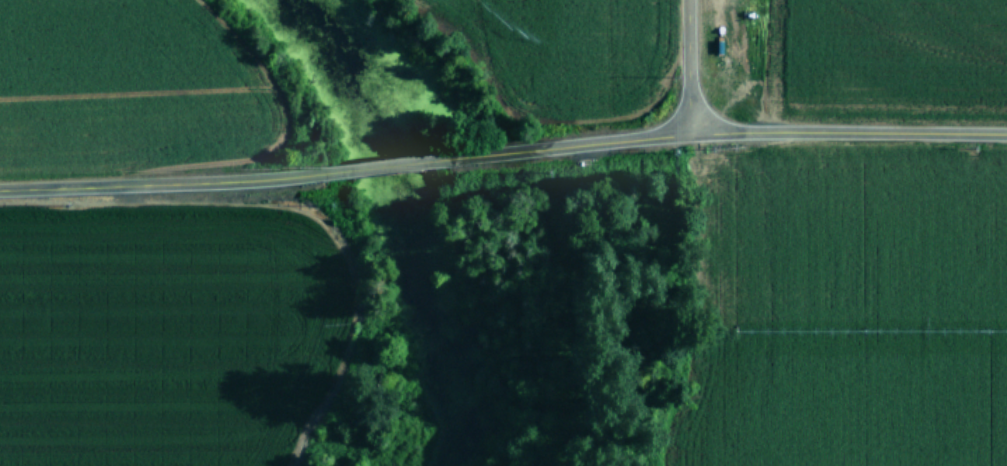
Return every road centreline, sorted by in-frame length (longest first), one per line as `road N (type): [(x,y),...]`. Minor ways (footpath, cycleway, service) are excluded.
road 1 (residential): [(1006,133),(690,133),(280,177),(0,188)]
road 2 (residential): [(124,184),(266,0)]
road 3 (residential): [(690,133),(688,0)]

